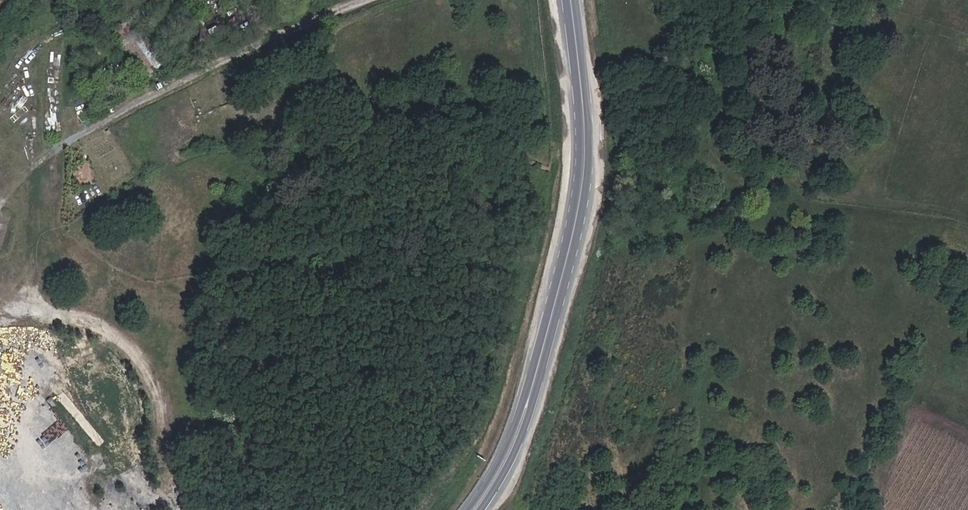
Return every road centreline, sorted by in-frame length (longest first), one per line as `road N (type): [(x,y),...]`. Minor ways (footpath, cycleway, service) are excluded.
road 1 (primary): [(571,0),(584,108),(580,193),(520,425),(474,509)]
road 2 (unclassified): [(369,0),(75,138)]

